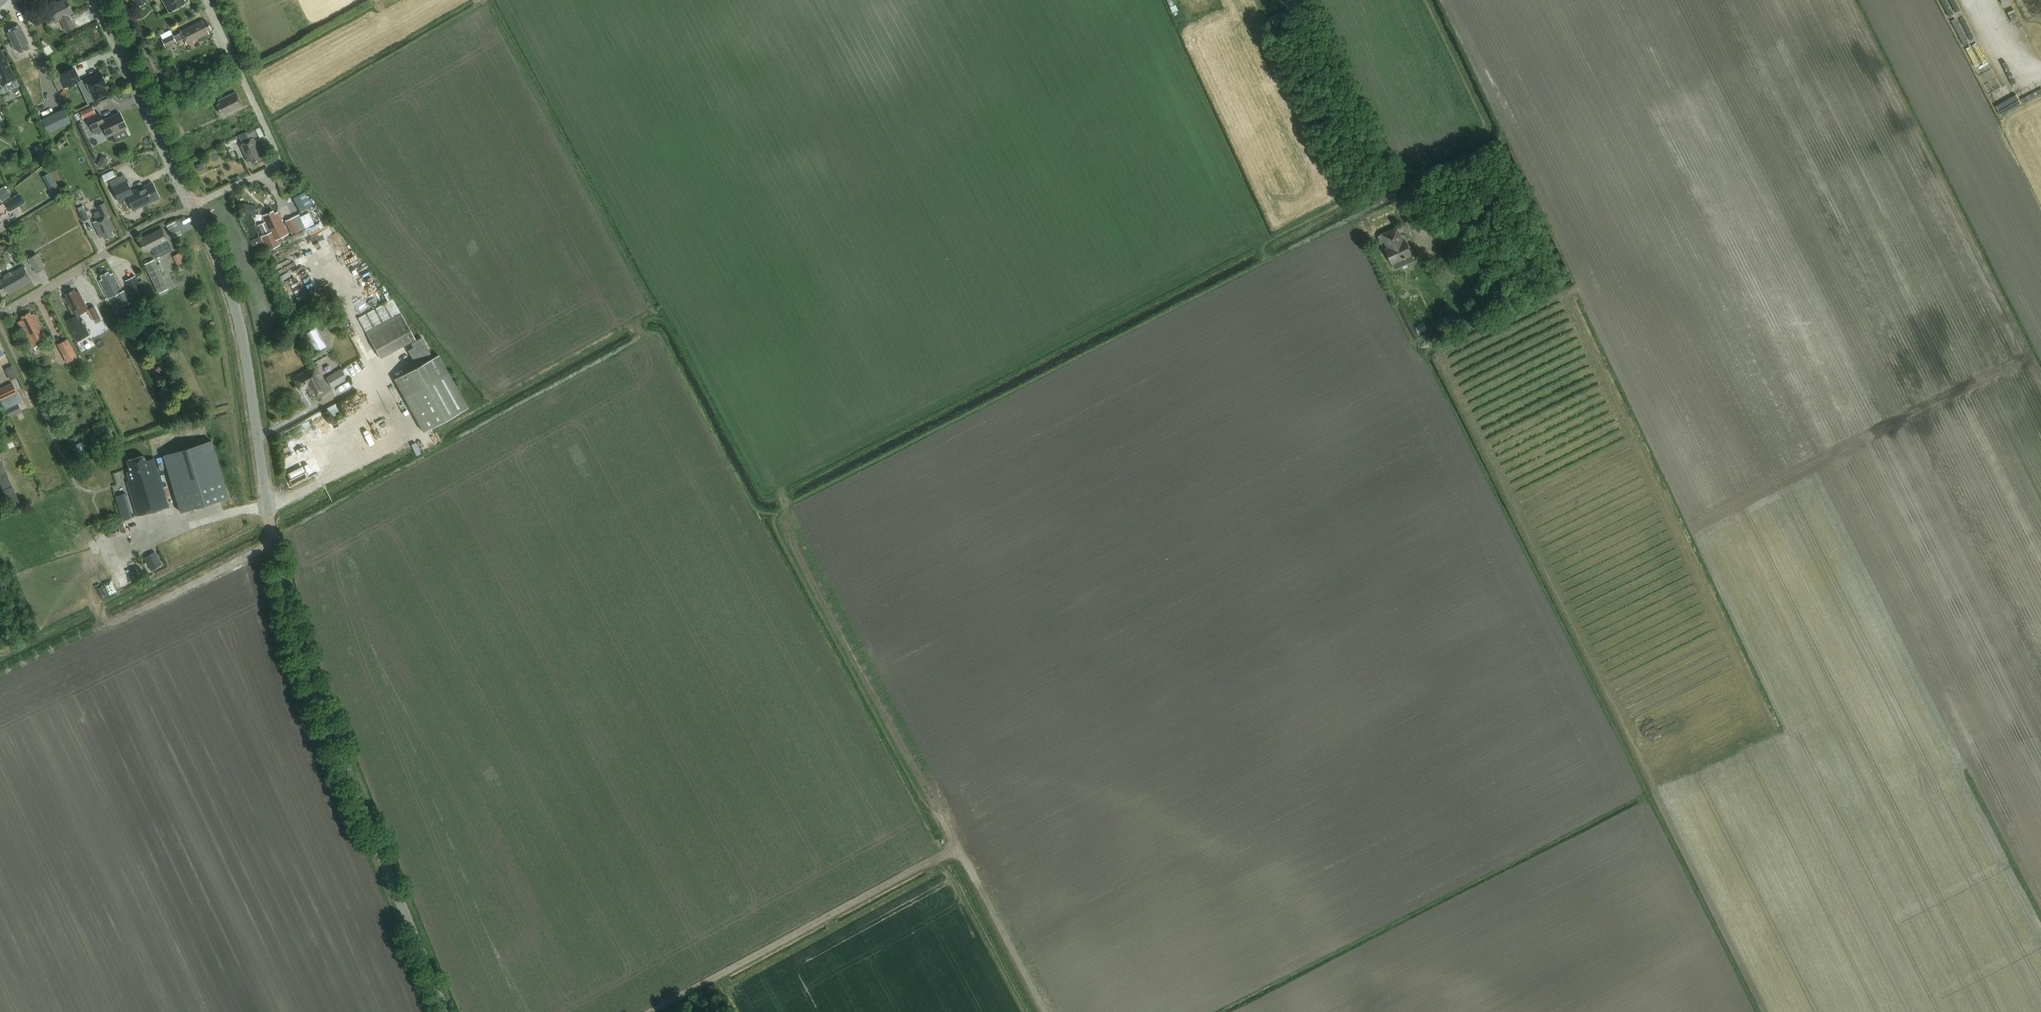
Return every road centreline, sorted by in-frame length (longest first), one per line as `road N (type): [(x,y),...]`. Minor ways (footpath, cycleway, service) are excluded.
road 1 (unclassified): [(443,1011),(301,657),(232,302),(192,205)]
road 2 (track): [(652,1011),(954,849)]
road 3 (residential): [(192,205),(270,171),(277,160),(205,0)]
road 4 (unclassified): [(192,205),(91,0)]
road 5 (unclassified): [(0,316),(106,255)]

